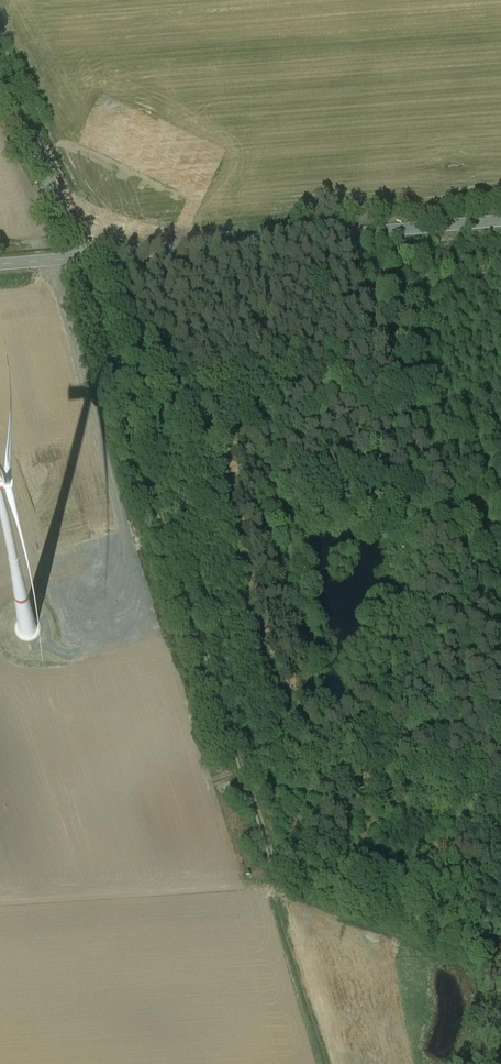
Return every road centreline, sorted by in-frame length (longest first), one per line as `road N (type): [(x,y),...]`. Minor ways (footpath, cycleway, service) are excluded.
road 1 (track): [(87,258),(284,886)]
road 2 (tertiary): [(0,265),(500,220)]
road 3 (track): [(346,234),(500,660)]
road 4 (track): [(87,258),(0,86)]
road 5 (track): [(183,565),(57,607)]

